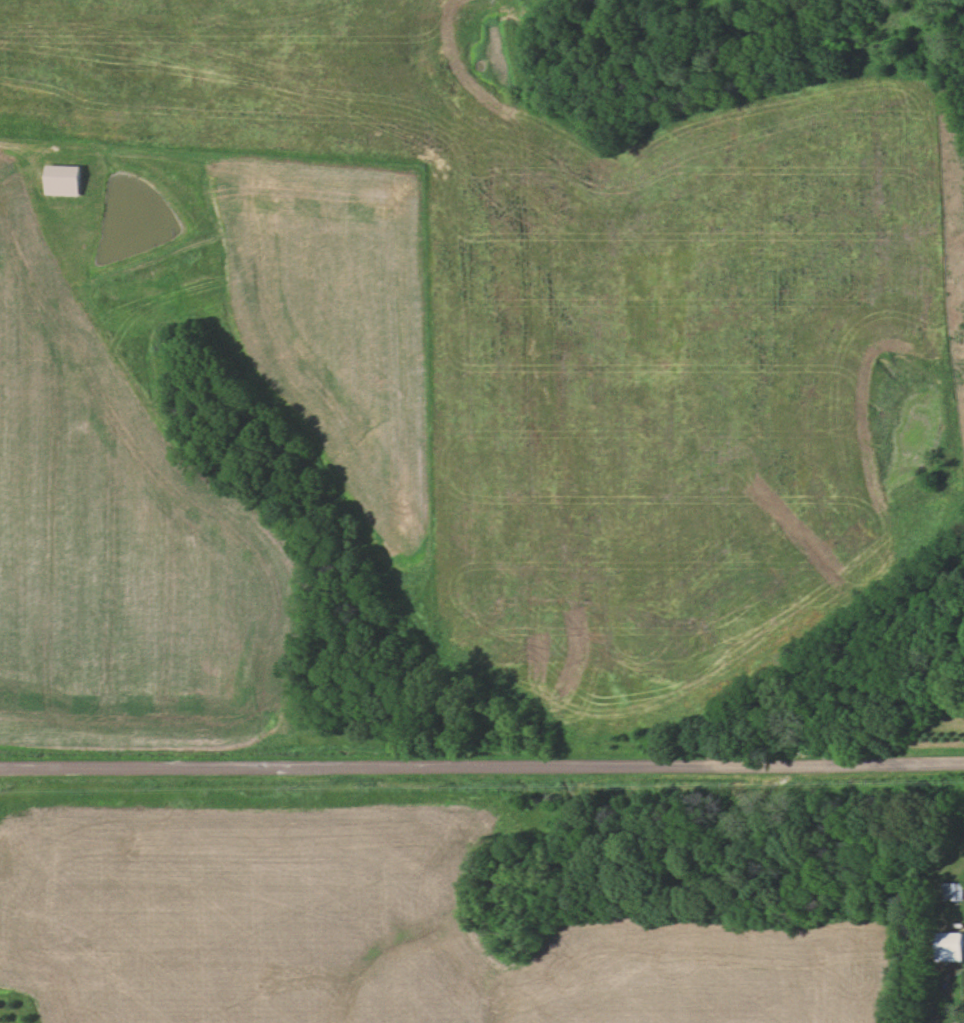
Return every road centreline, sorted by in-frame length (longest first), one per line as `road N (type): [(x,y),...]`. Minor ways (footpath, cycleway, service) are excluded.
road 1 (residential): [(0,772),(467,761),(963,766)]

